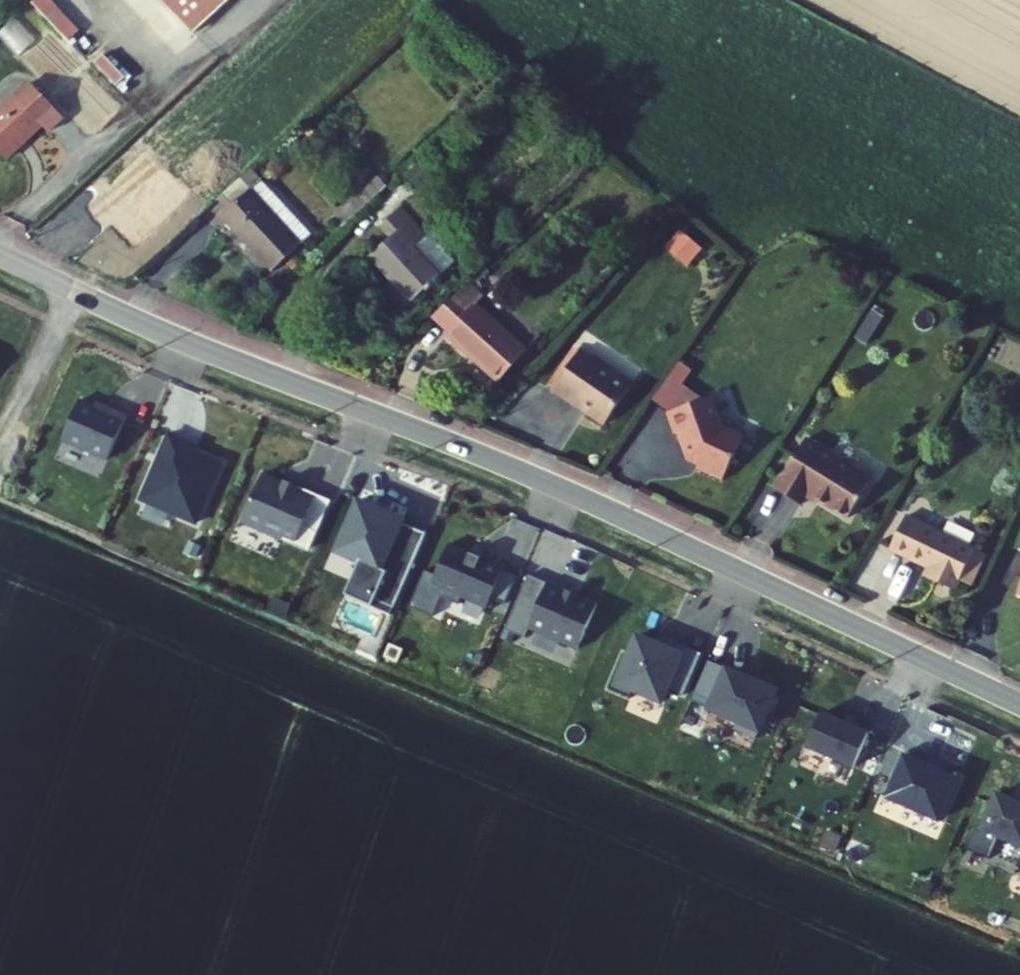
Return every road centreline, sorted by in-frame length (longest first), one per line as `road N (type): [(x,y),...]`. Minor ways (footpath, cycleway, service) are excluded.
road 1 (tertiary): [(0,254),(160,330),(563,487),(1019,701)]
road 2 (track): [(76,291),(0,449)]

